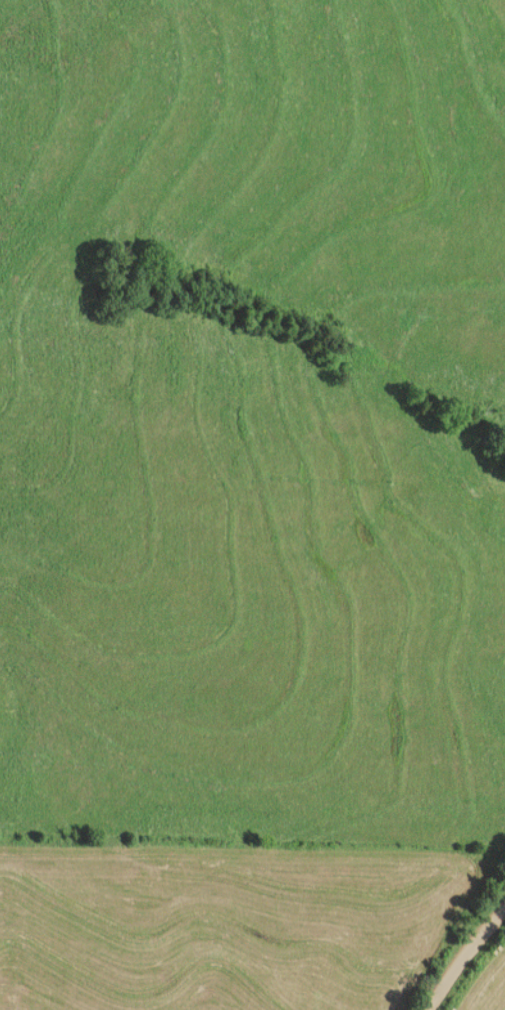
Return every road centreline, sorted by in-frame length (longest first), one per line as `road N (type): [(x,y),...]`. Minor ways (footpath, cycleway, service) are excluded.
road 1 (residential): [(430,1009),(472,945),(504,912)]

